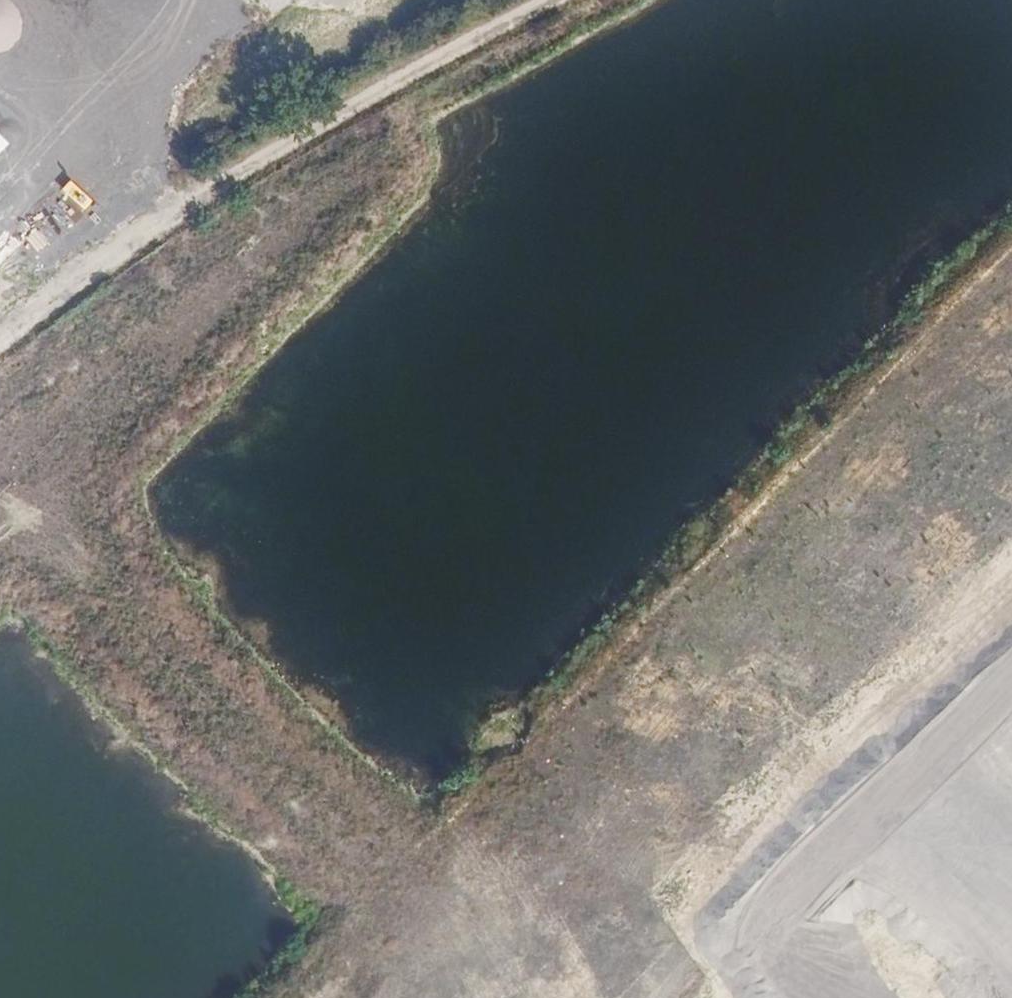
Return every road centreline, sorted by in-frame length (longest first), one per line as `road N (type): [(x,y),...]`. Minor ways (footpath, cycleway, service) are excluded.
road 1 (track): [(0,328),(177,188),(525,0)]

